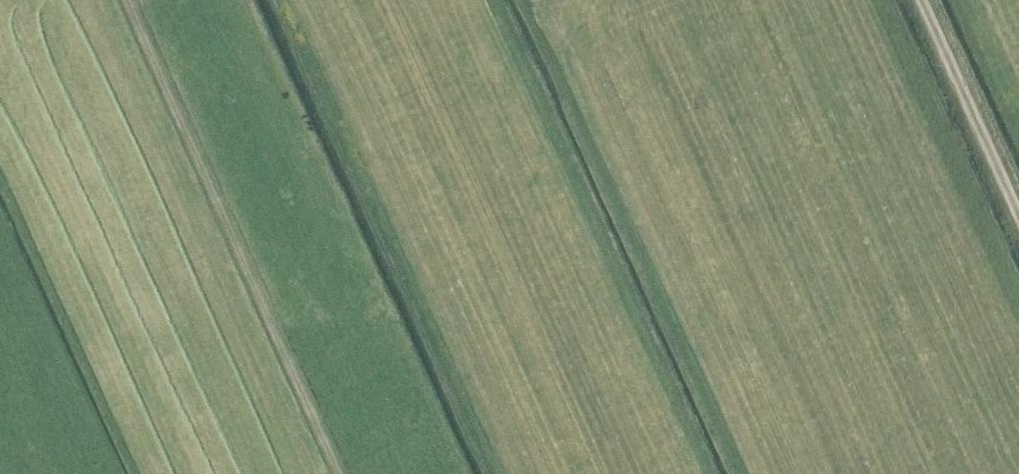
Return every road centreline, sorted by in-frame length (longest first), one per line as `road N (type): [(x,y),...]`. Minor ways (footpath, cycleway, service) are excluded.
road 1 (track): [(924,0),(1018,210)]

